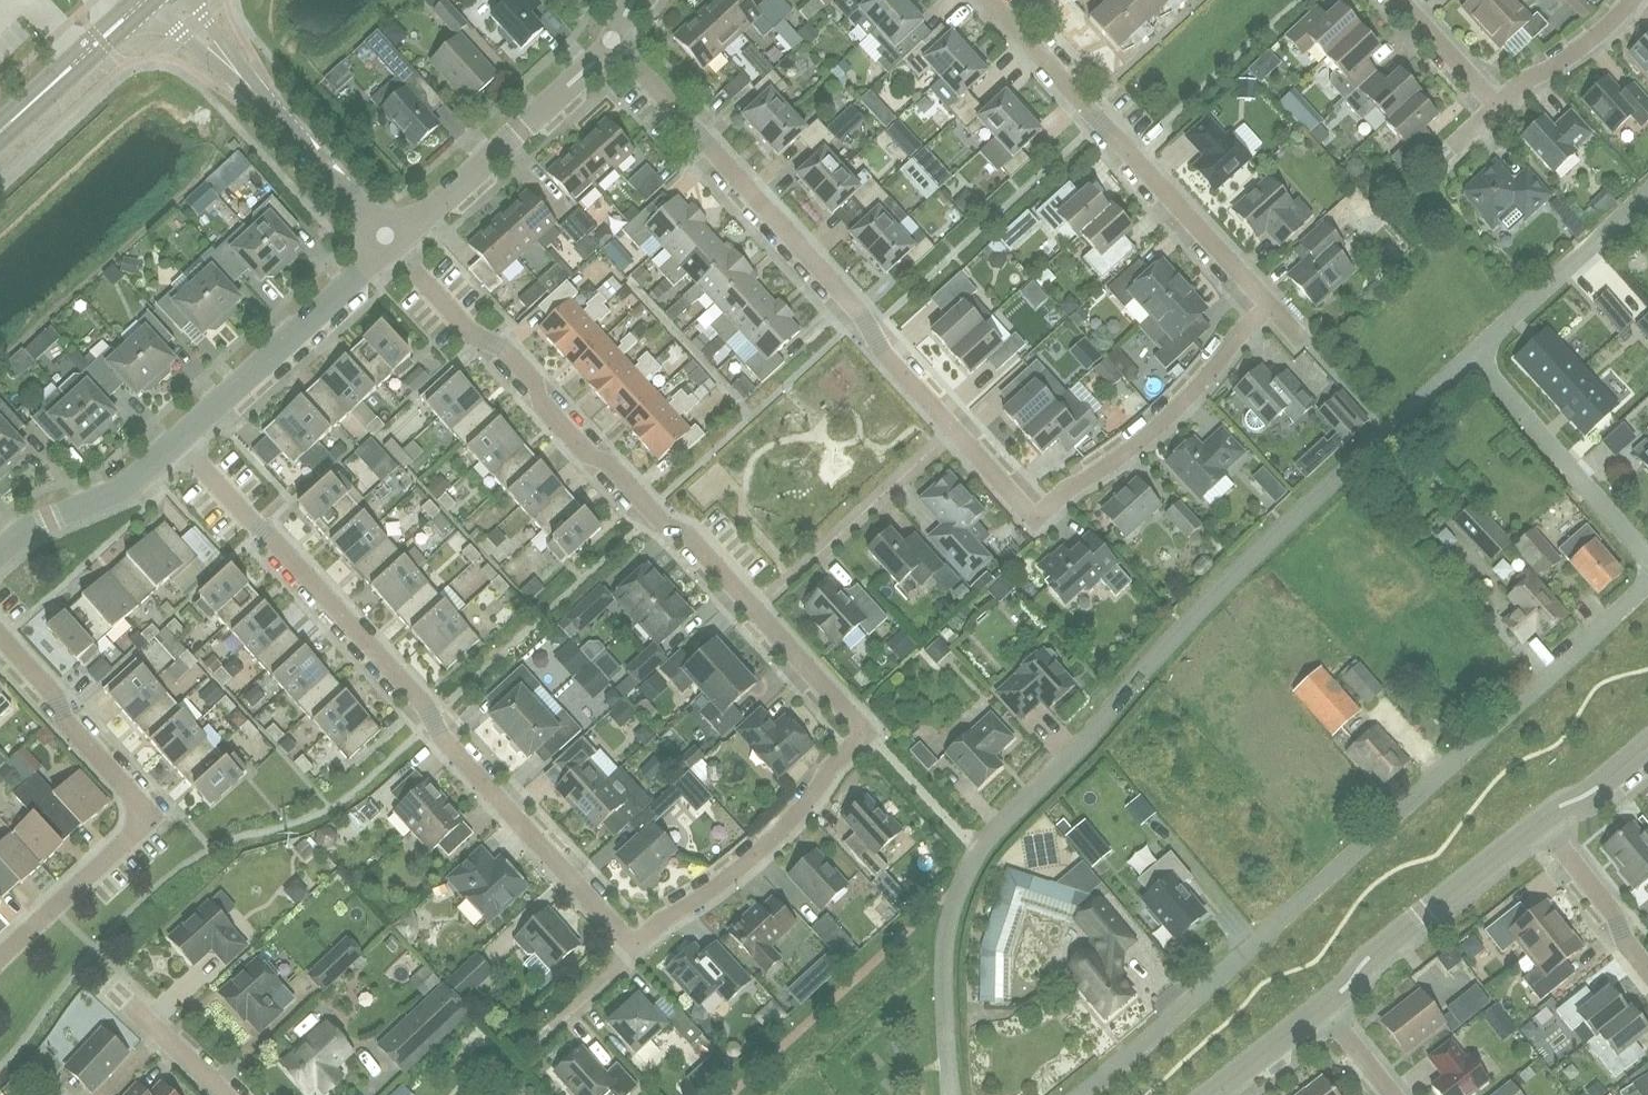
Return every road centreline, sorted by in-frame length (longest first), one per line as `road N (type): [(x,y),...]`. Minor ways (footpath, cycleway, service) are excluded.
road 1 (residential): [(954,1094),(947,938),(978,851),(1194,616),(1469,353)]
road 2 (residential): [(1074,1094),(1215,978),(1647,581)]
road 3 (residential): [(637,945),(175,439)]
road 4 (residential): [(752,603),(685,531),(668,525),(605,458),(589,452),(544,407),(535,379),(502,346),(476,335),(389,241)]
road 5 (residential): [(955,427),(883,349),(862,312),(612,38)]
road 6 (residential): [(637,945),(729,877),(804,804),(831,761),(869,732),(752,603)]
road 7 (residential): [(955,427),(1035,517),(1162,418),(1267,303)]
road 8 (residential): [(0,956),(143,814),(64,719),(52,690),(0,636)]
road 9 (residential): [(1267,303),(988,0)]
road 10 (residential): [(389,241),(524,128),(612,38)]
road 11 (residential): [(175,439),(389,241)]
road 12 (residential): [(1537,823),(1369,956),(1325,1005)]
road 13 (residential): [(1647,563),(1469,353)]
road 14 (residential): [(752,603),(955,427)]
road 15 (residential): [(389,241),(225,61)]
road 16 (residential): [(1469,353),(1647,188)]
road 17 (residential): [(0,552),(27,527),(133,481),(175,439)]
road 18 (secondary): [(0,131),(142,0)]
road 19 (residential): [(1647,970),(1537,823)]
road 20 (residential): [(1499,100),(1564,59),(1632,0)]
road 21 (residential): [(1325,1005),(1213,1094)]
road 22 (residential): [(1499,100),(1404,0)]
road 23 (residential): [(1647,742),(1537,823)]
road 24 (residential): [(225,1094),(134,1006)]

